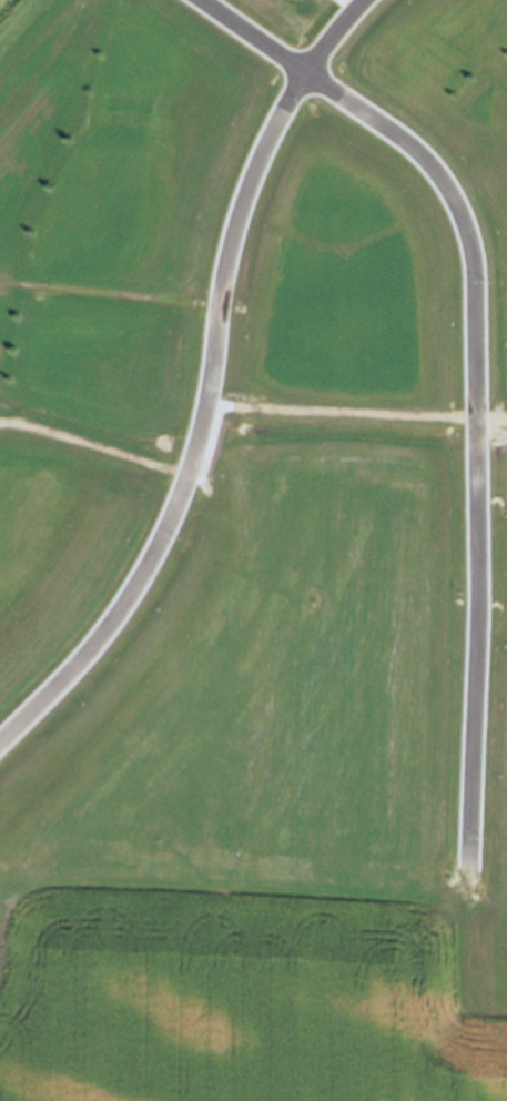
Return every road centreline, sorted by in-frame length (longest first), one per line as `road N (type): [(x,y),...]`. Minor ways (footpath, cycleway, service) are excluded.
road 1 (residential): [(300,70),(413,148),(462,224),(473,595),(464,858)]
road 2 (residential): [(300,70),(257,153),(224,260),(205,408),(173,512),(100,637),(0,736)]
road 3 (residential): [(191,0),(300,70)]

